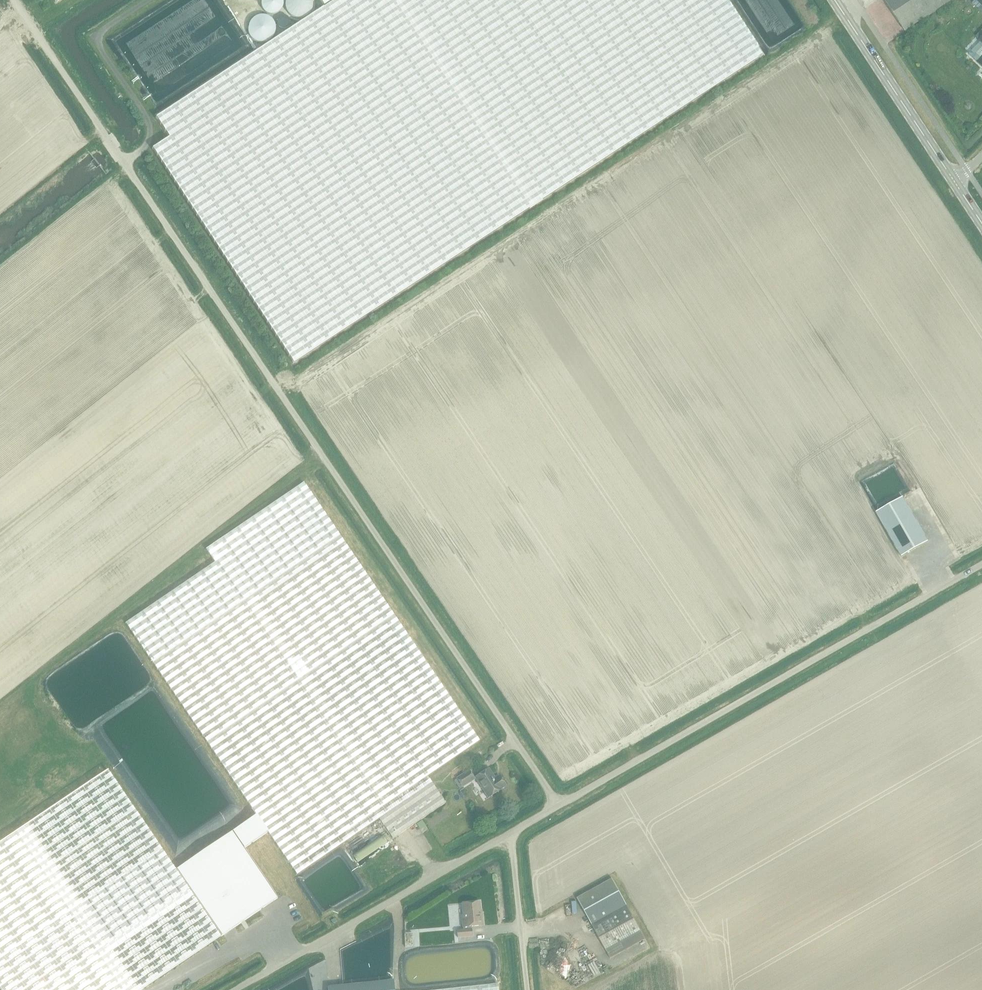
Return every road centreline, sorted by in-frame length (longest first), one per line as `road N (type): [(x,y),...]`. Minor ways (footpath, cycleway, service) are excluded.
road 1 (unclassified): [(558,805),(14,0)]
road 2 (unclassified): [(558,805),(981,562)]
road 3 (unclassified): [(236,989),(508,834)]
road 4 (secondary): [(953,182),(834,0)]
road 5 (unclassified): [(527,989),(508,834)]

